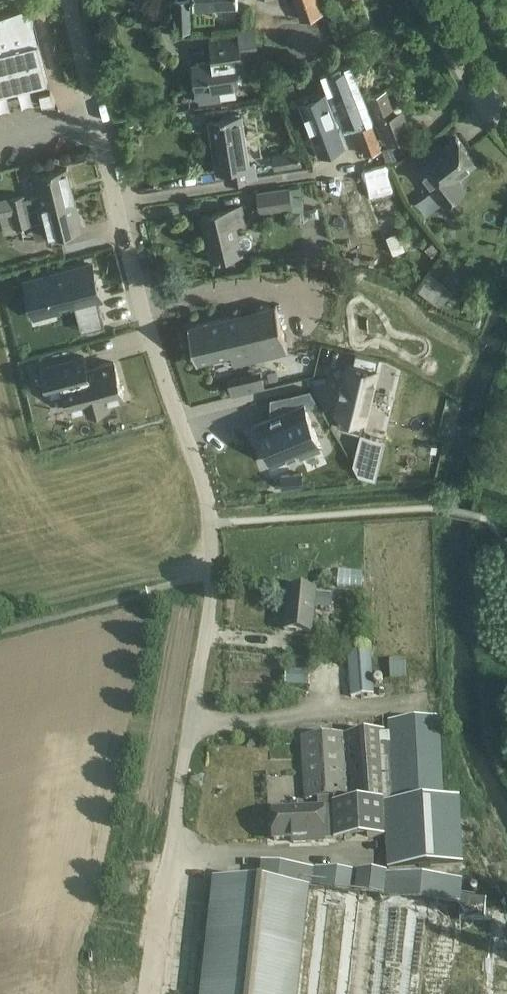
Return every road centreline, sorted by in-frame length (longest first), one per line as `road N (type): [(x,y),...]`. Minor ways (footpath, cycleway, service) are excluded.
road 1 (residential): [(170,857),(211,574),(211,524),(140,307),(68,0)]
road 2 (tertiary): [(506,130),(460,62),(434,0)]

